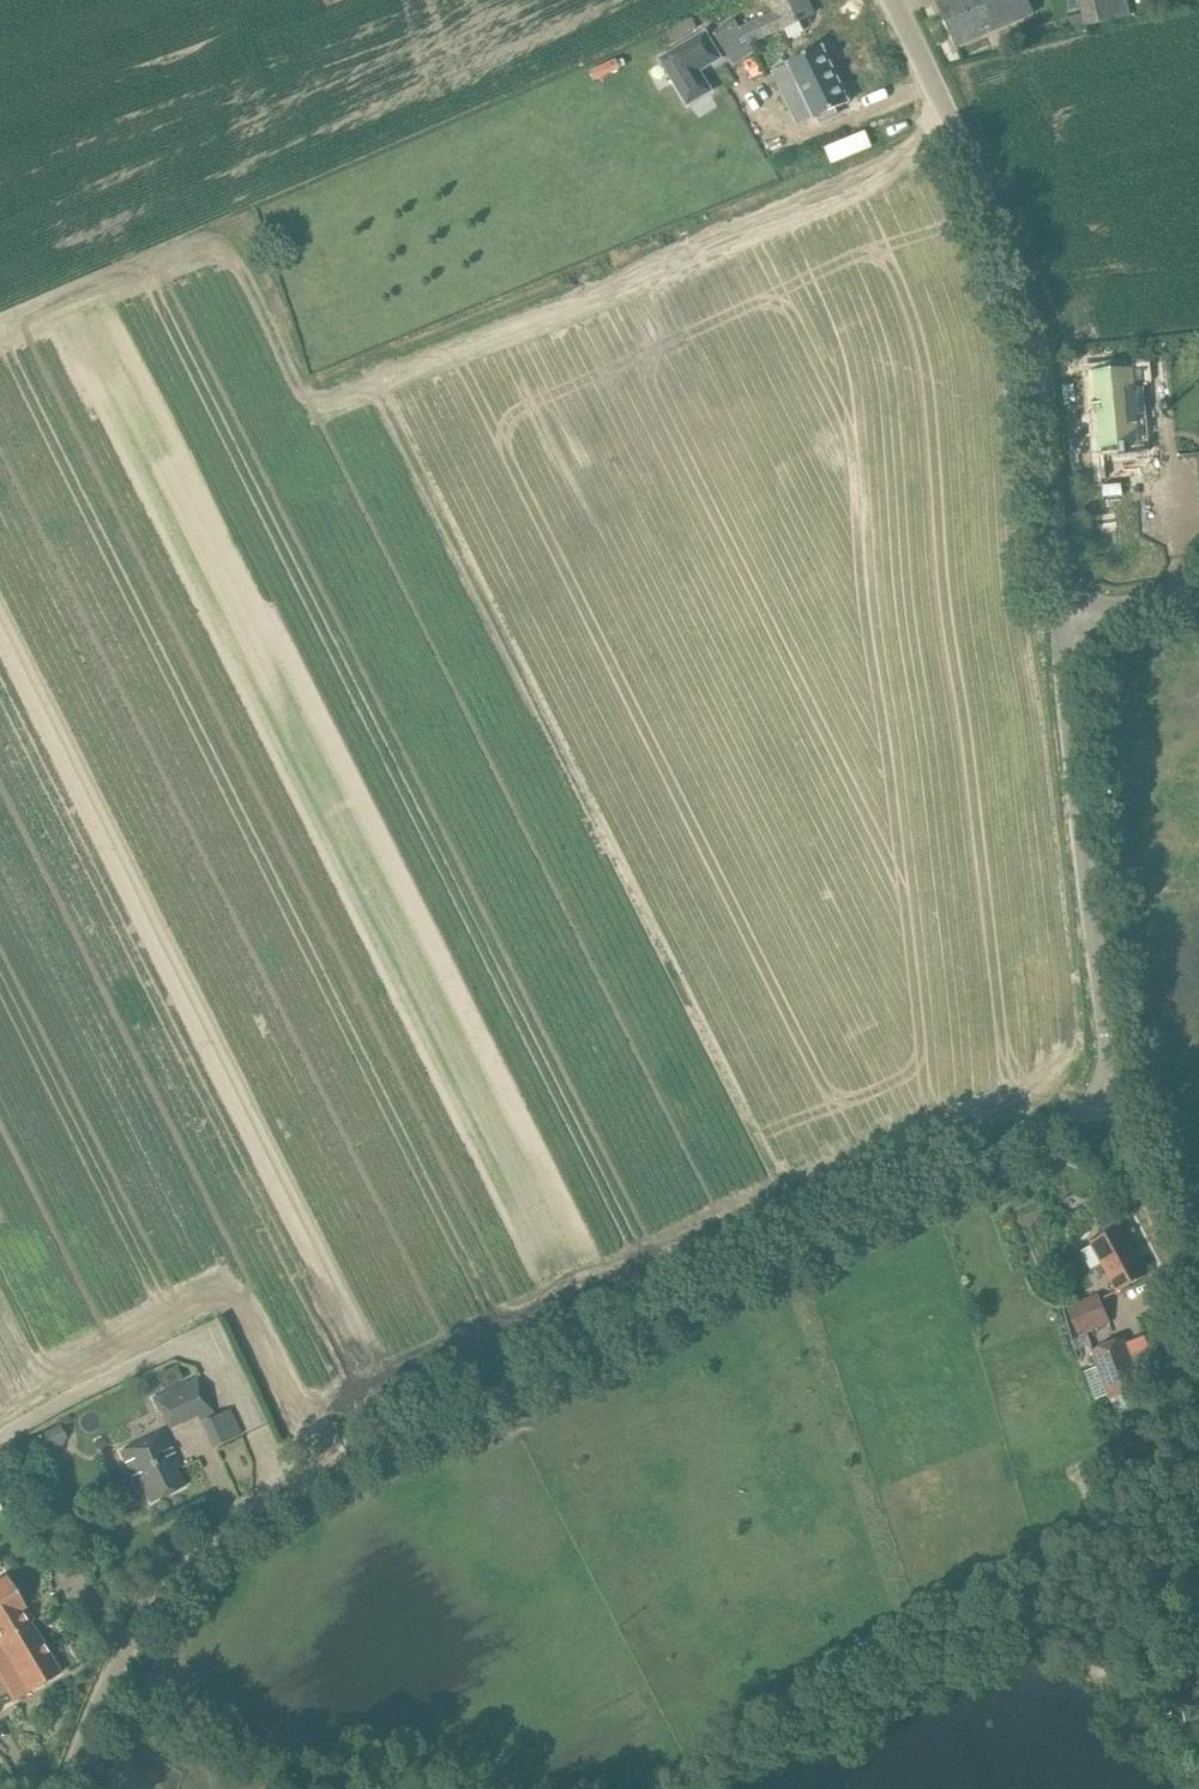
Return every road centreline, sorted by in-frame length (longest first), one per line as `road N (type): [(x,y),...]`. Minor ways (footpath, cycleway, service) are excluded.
road 1 (unclassified): [(66,1788),(145,1618),(220,1531),(1119,1096)]
road 2 (unclassified): [(1063,615),(1026,291),(892,0)]
road 3 (unclassified): [(1119,1096),(1090,905),(1063,615)]
road 4 (unclassified): [(1119,1096),(1149,1198),(1198,1287)]
road 5 (unclassified): [(1063,615),(1198,592)]

